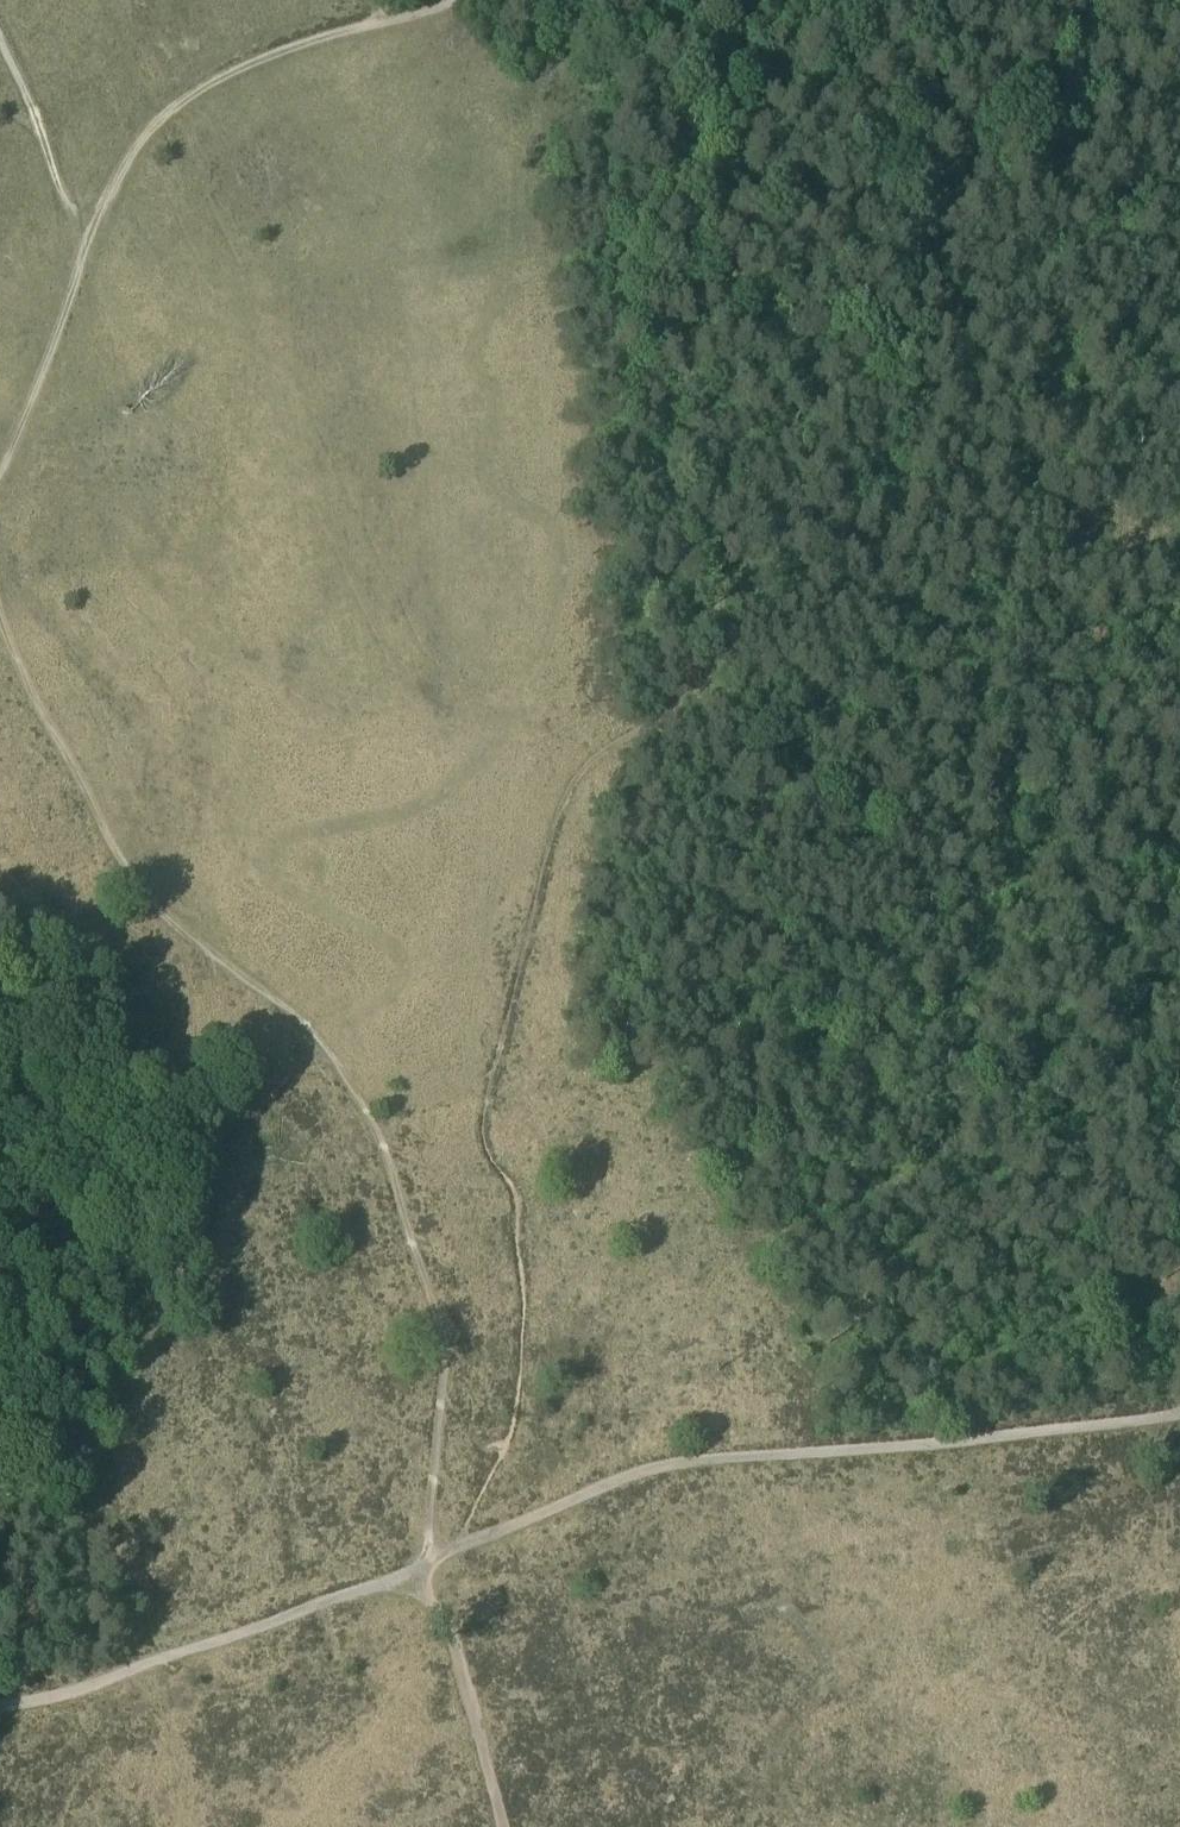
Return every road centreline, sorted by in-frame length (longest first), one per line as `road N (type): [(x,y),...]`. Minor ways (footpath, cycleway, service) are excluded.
road 1 (track): [(424,1565),(601,1486),(671,1464),(1179,1418)]
road 2 (track): [(457,0),(333,32),(197,89),(145,139),(95,226)]
road 3 (track): [(0,1705),(87,1689),(424,1565)]
road 4 (track): [(95,226),(0,471)]
road 5 (track): [(95,226),(61,197),(38,116),(0,39)]

